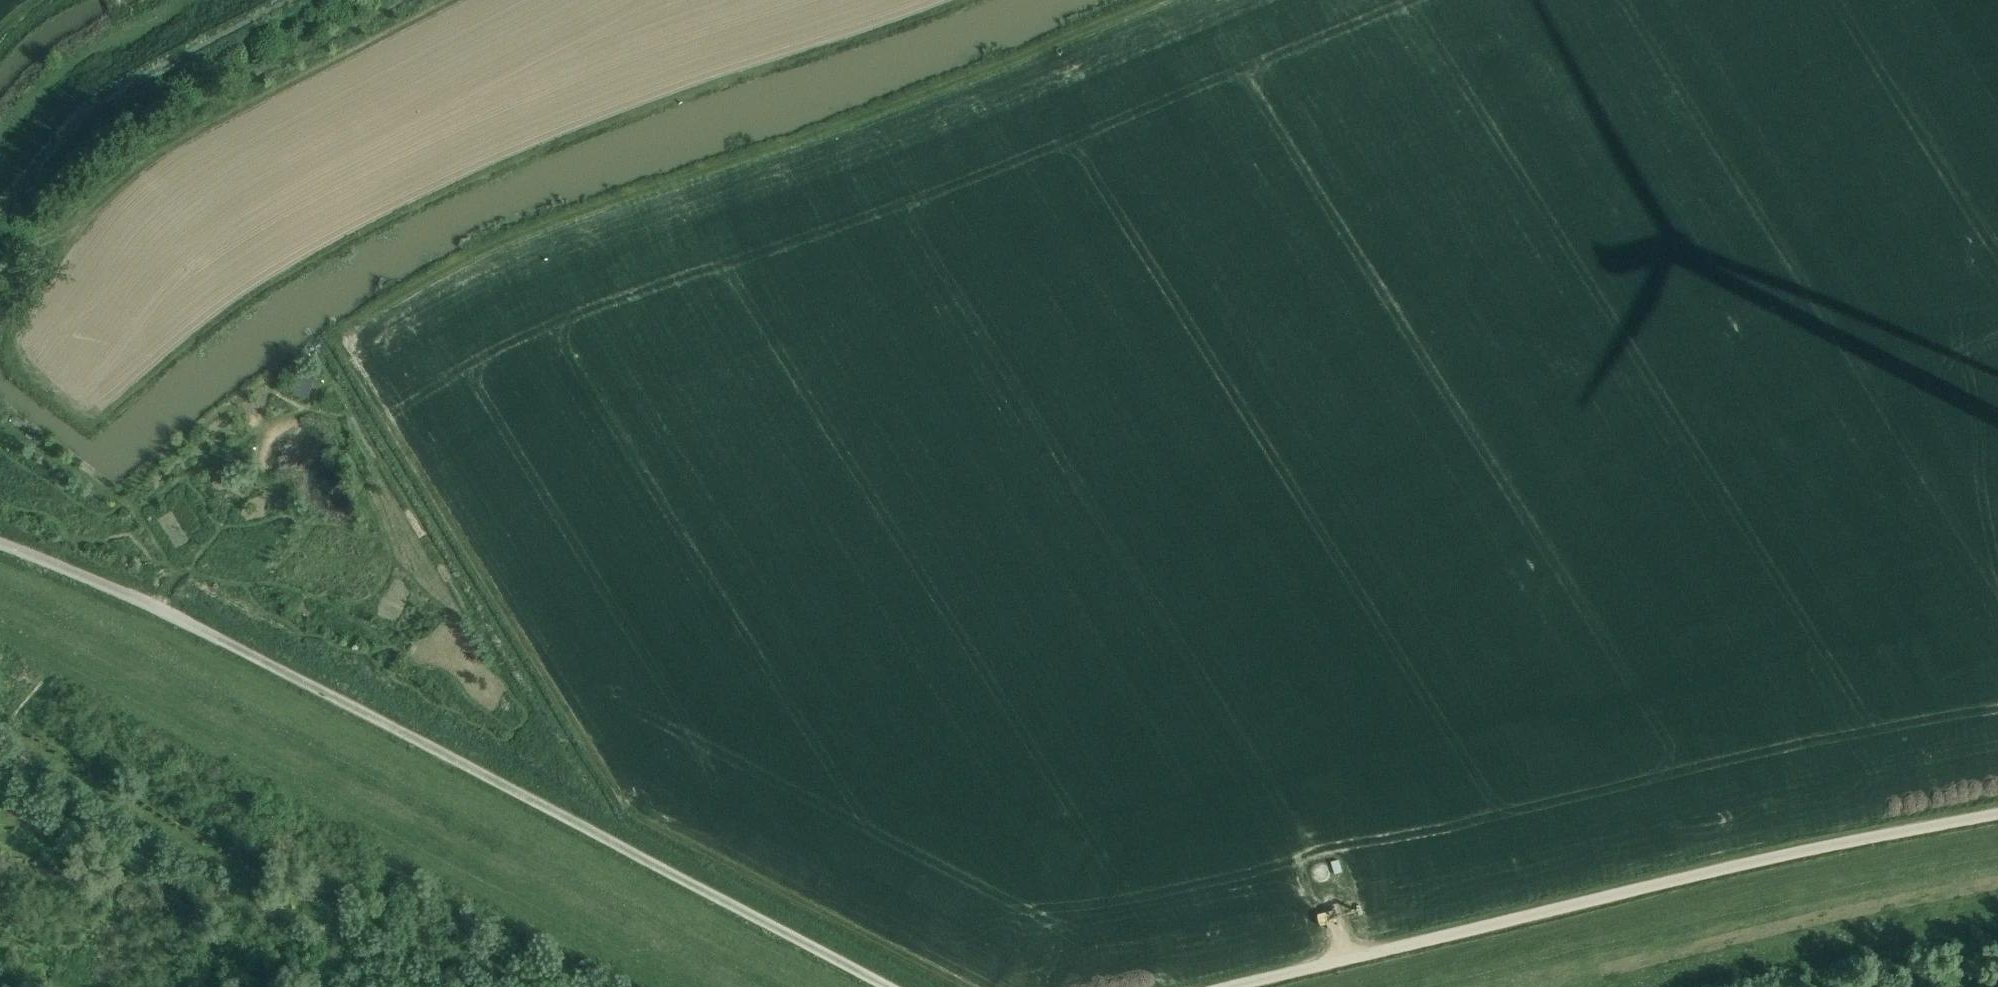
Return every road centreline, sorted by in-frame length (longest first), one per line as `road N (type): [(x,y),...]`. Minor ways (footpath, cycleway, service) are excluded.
road 1 (unclassified): [(0,542),(251,654),(885,986)]
road 2 (unclassified): [(1241,986),(1784,857),(1997,815)]
road 3 (track): [(0,277),(95,186)]

